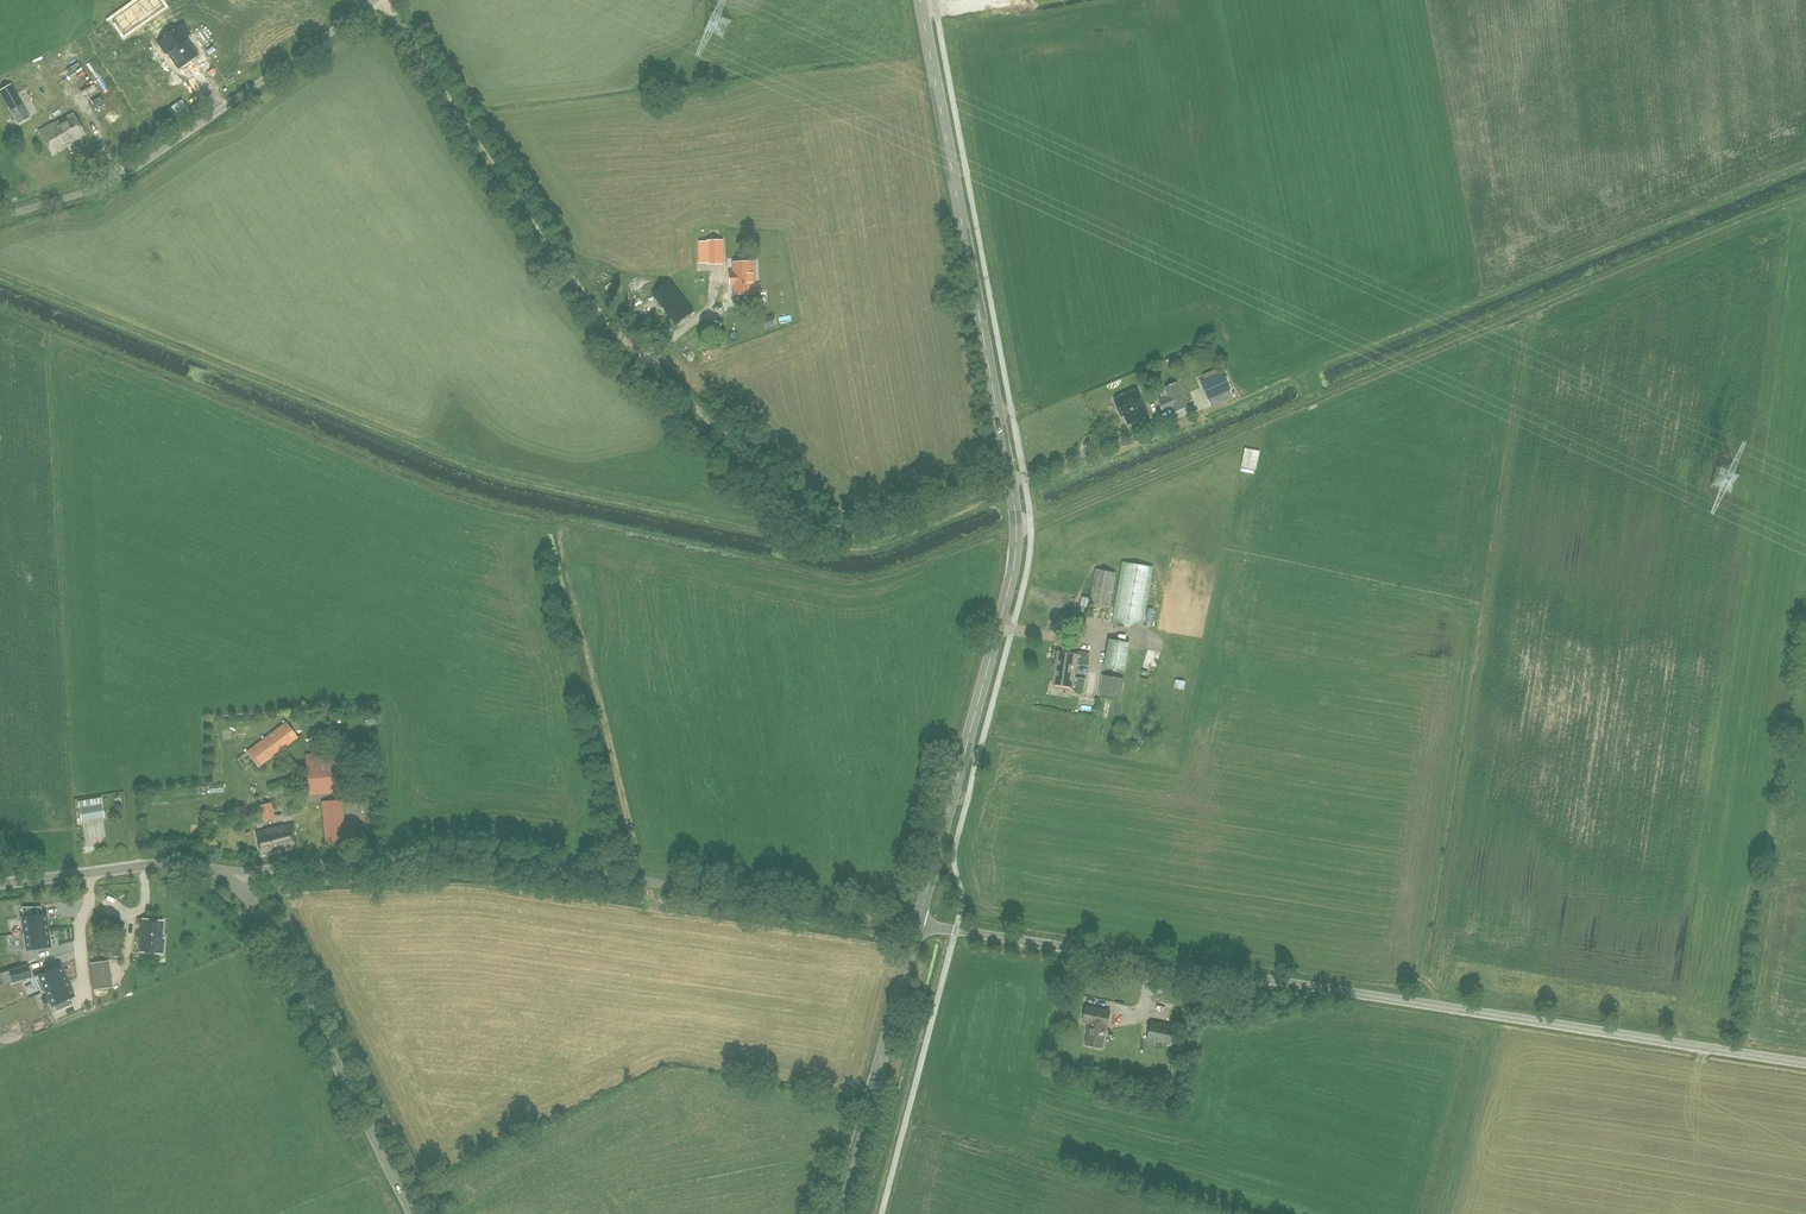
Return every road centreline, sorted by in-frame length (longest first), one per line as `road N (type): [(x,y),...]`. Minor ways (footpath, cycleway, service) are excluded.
road 1 (unclassified): [(1805,1063),(918,924)]
road 2 (unclassified): [(918,924),(474,856),(230,875)]
road 3 (tertiary): [(918,0),(1011,485)]
road 4 (tertiary): [(1011,485),(1012,576),(918,924)]
road 5 (unclassified): [(1011,485),(886,530),(843,530),(796,501),(643,356)]
road 6 (track): [(643,356),(562,265),(384,0)]
road 7 (unclassified): [(0,217),(131,171),(376,0)]
road 8 (unclassified): [(412,1213),(269,929),(230,875)]
road 9 (tertiary): [(918,924),(839,1213)]
road 10 (unclassified): [(86,874),(182,864),(230,875)]
road 11 (unclassified): [(86,1002),(79,927),(89,902),(86,874)]

